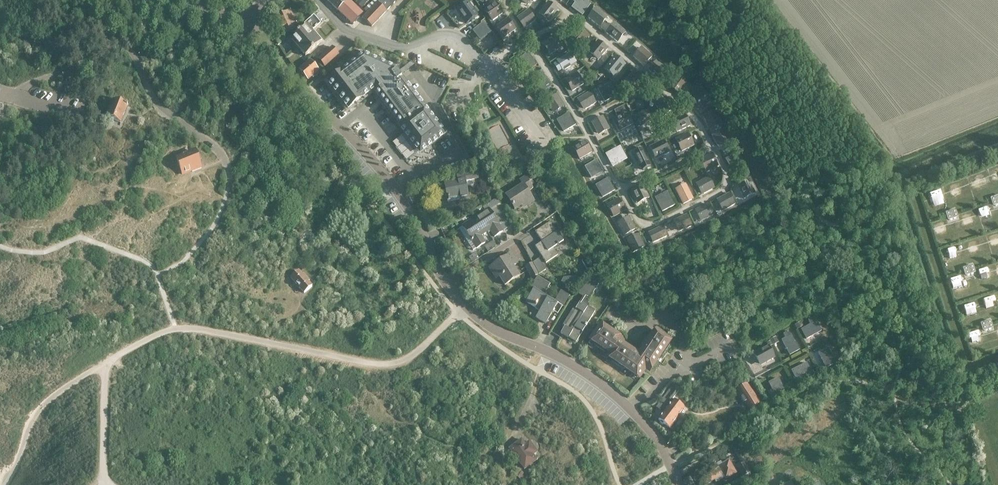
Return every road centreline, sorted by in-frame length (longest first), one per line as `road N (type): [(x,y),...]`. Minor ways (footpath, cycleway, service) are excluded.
road 1 (unclassified): [(678,484),(657,436),(628,404),(466,306),(393,184),(246,20)]

